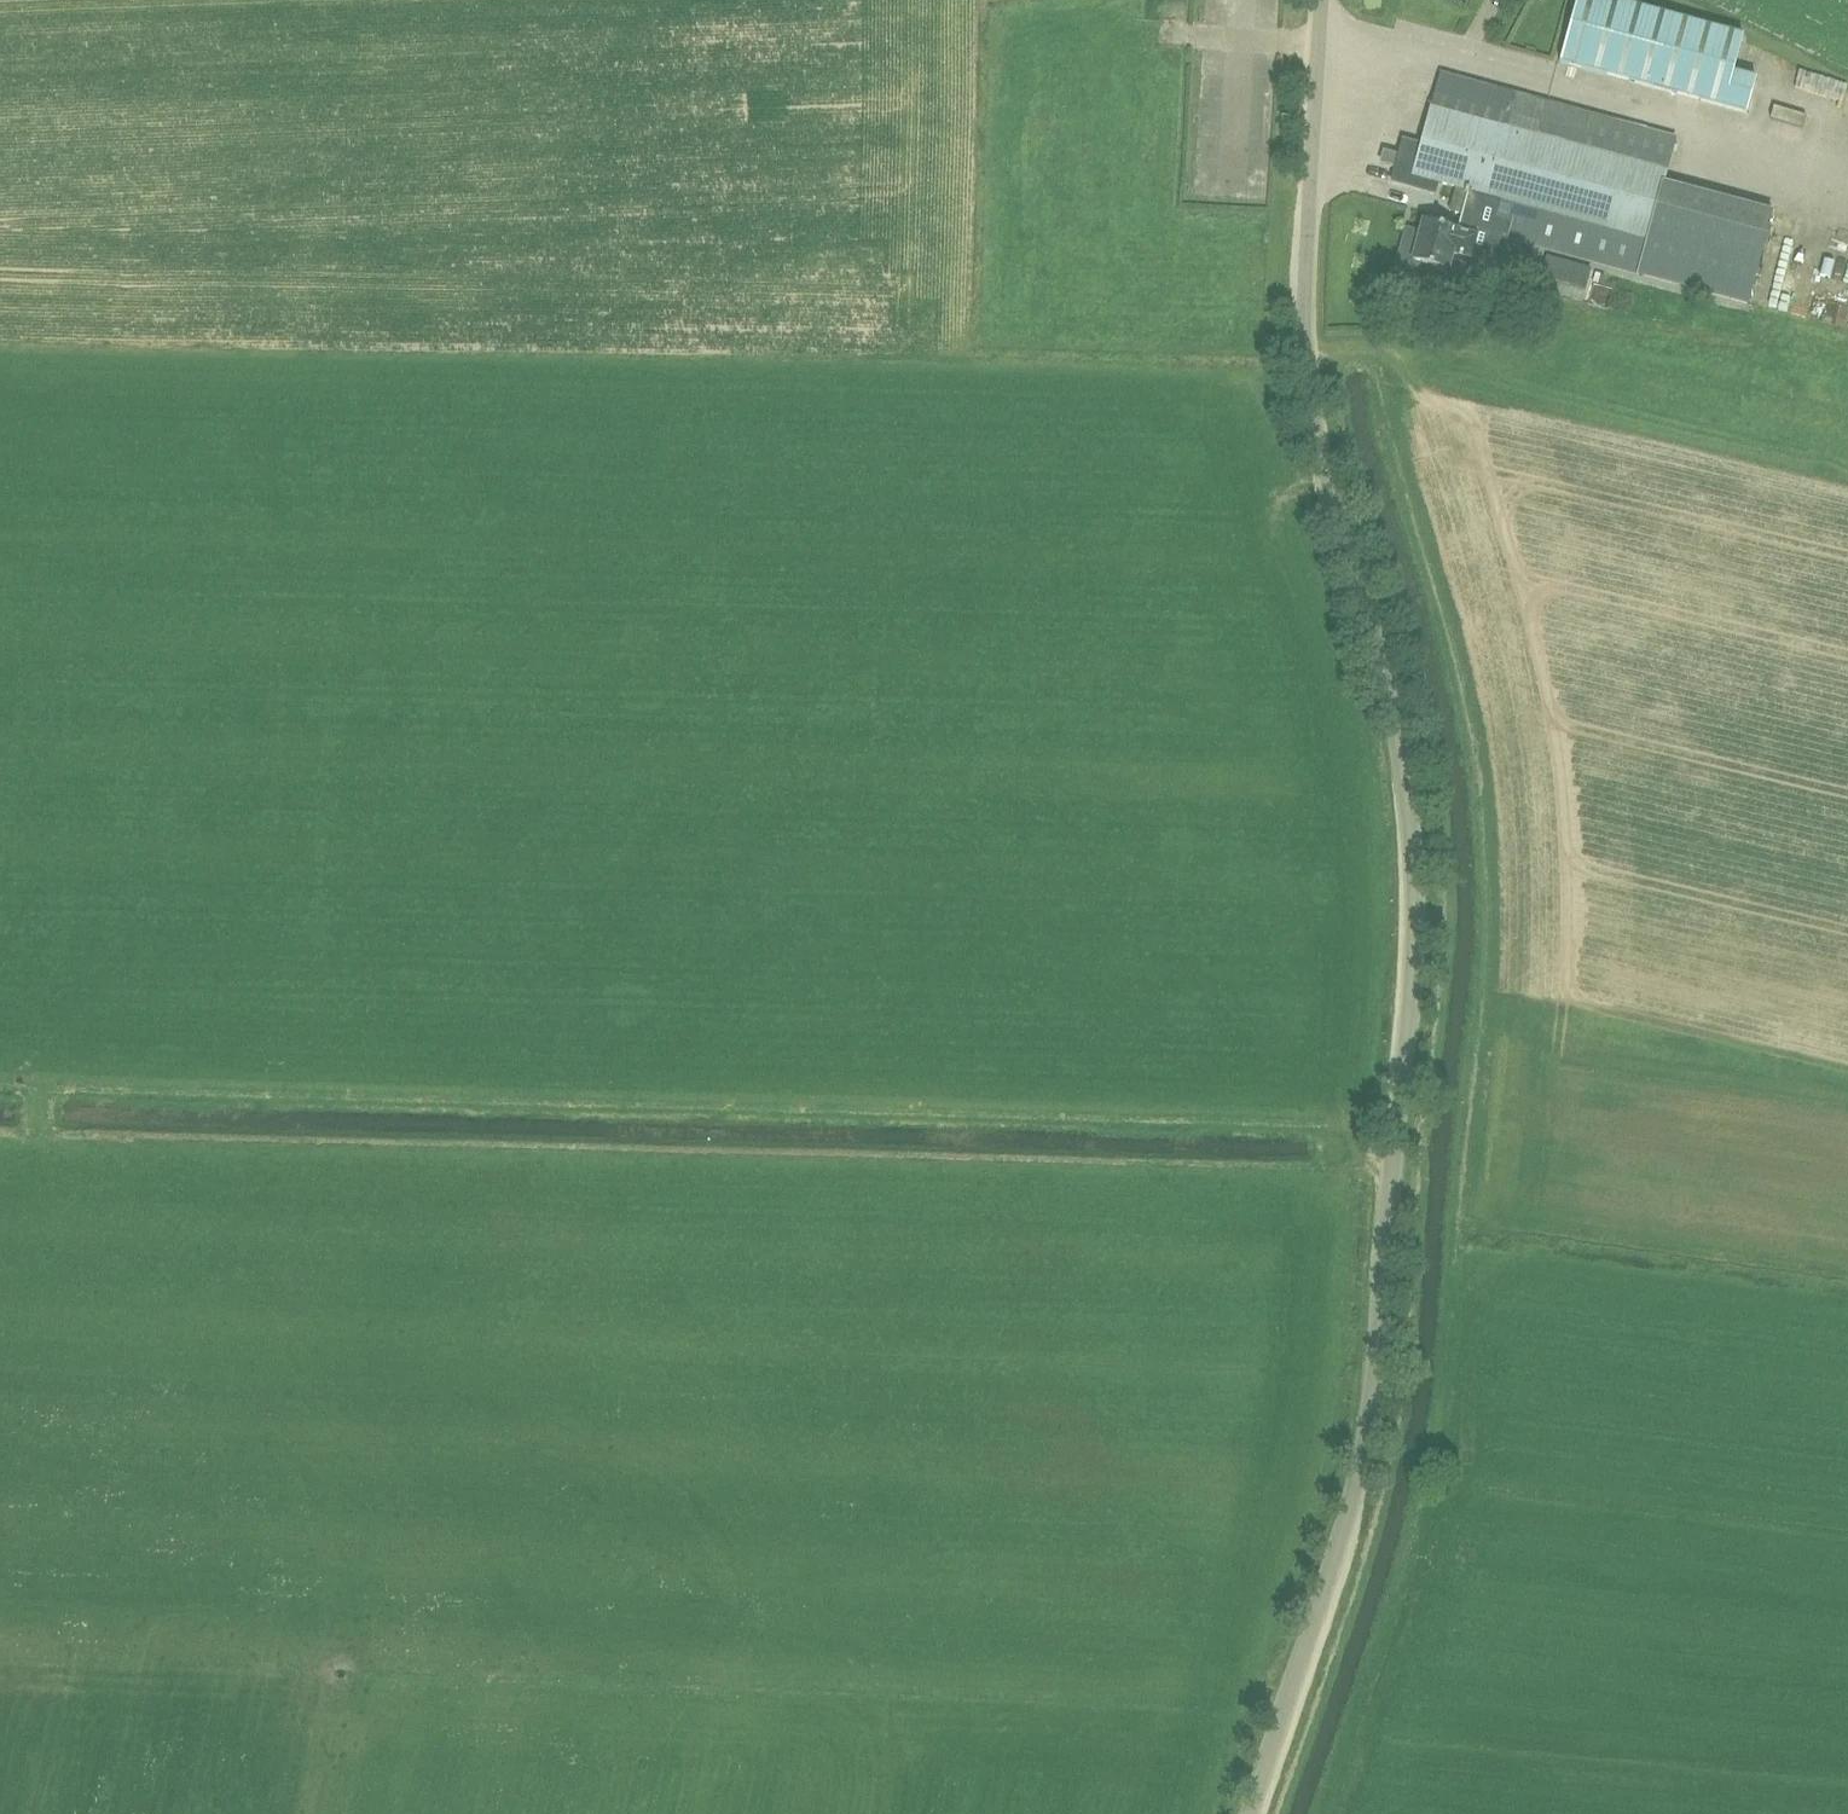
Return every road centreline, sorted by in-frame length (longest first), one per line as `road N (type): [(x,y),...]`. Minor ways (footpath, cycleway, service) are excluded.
road 1 (tertiary): [(1251,1813),(1339,1550),(1369,1417),(1415,926),(1402,759),(1323,466),(1306,368),(1319,0)]

